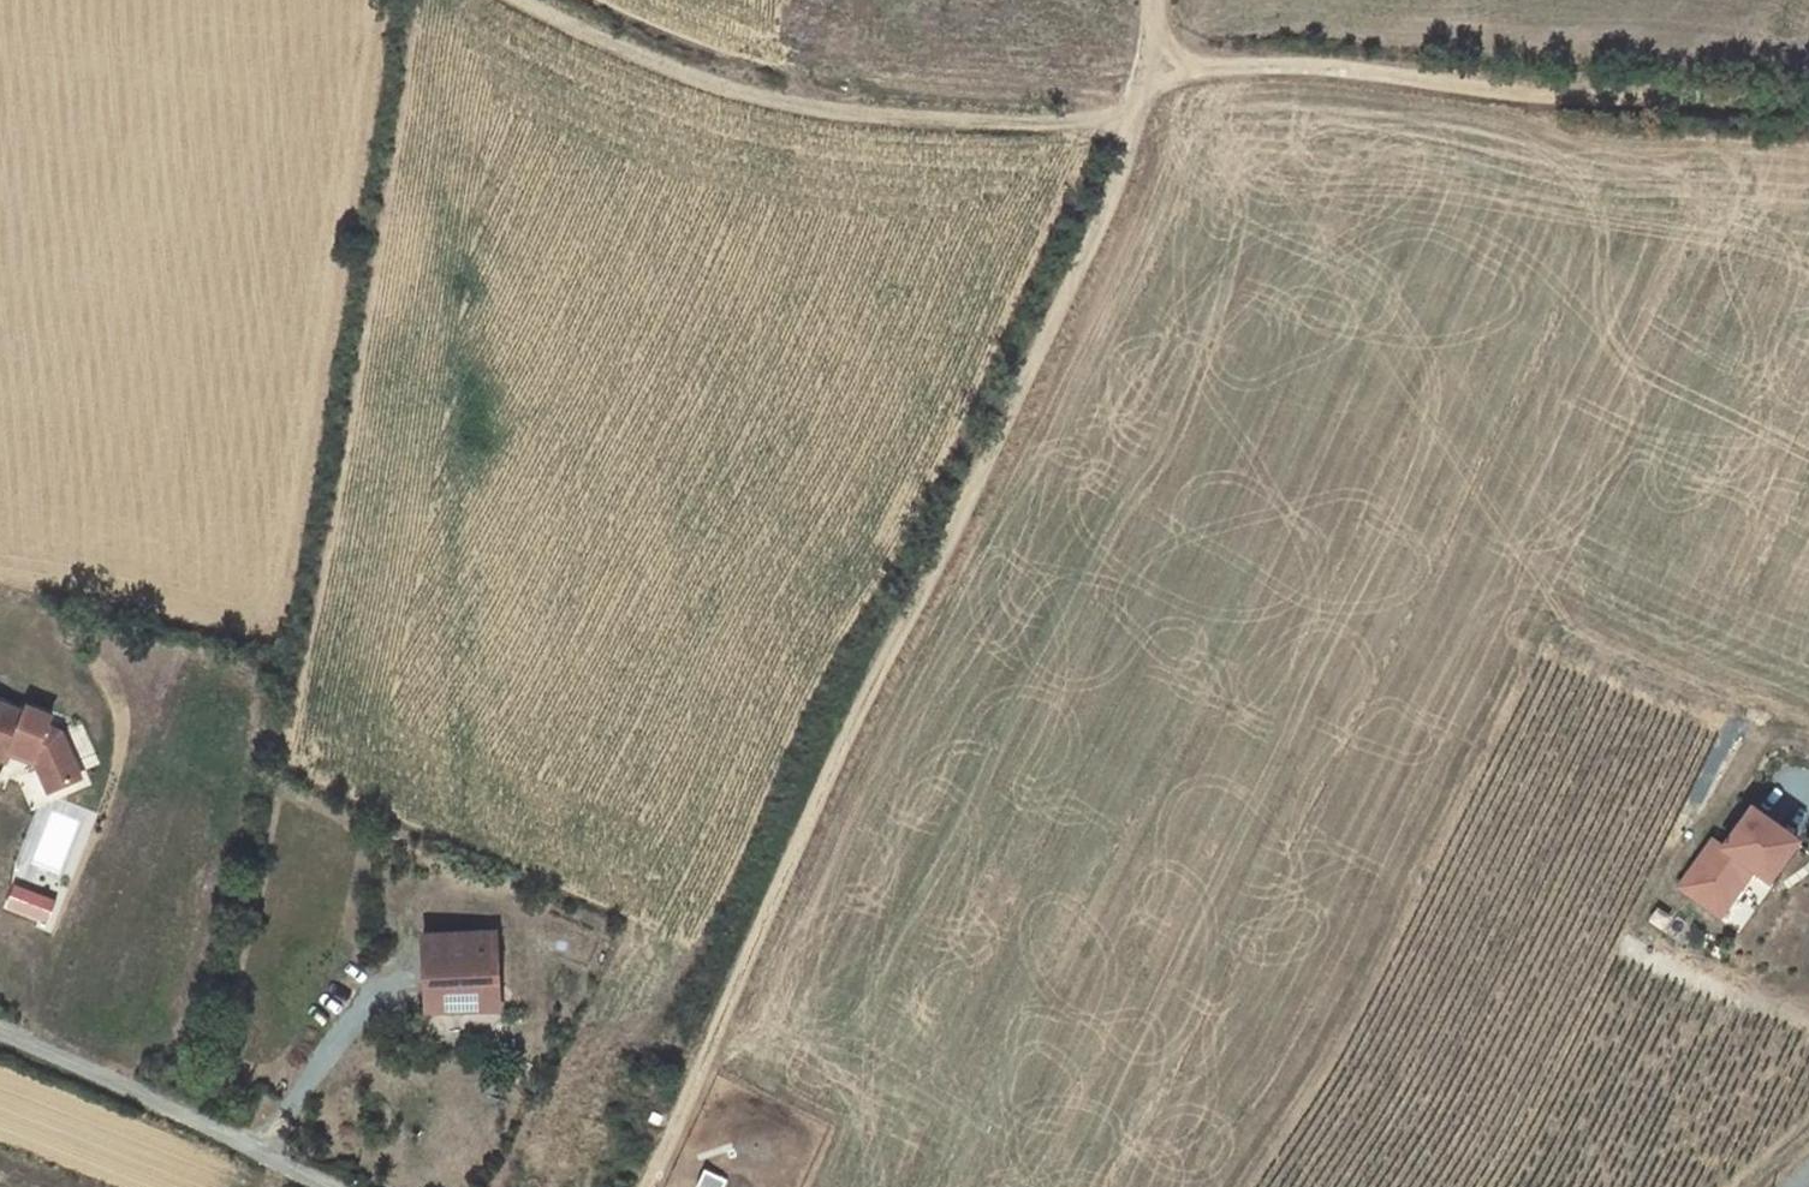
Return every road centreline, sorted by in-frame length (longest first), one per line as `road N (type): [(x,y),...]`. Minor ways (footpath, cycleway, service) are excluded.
road 1 (track): [(648,1186),(905,623),(1057,330),(1133,122)]
road 2 (track): [(1141,72),(1250,64),(1808,111)]
road 3 (track): [(1133,122),(1048,127),(760,101),(666,71),(519,0)]
road 4 (residential): [(0,1042),(258,1151),(313,1186)]

